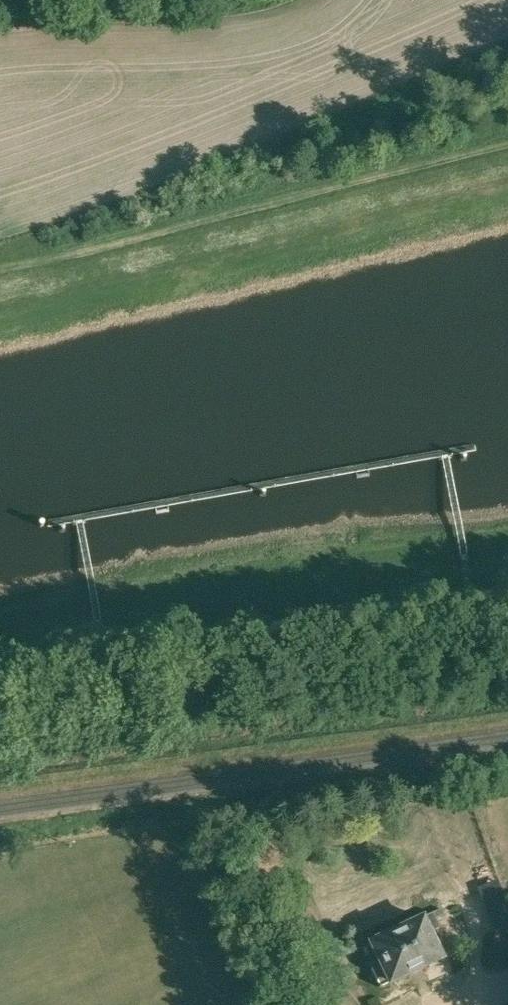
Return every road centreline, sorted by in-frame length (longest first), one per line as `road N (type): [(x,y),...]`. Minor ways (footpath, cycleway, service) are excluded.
road 1 (track): [(507,144),(0,267)]
road 2 (track): [(0,679),(321,618),(507,597)]

